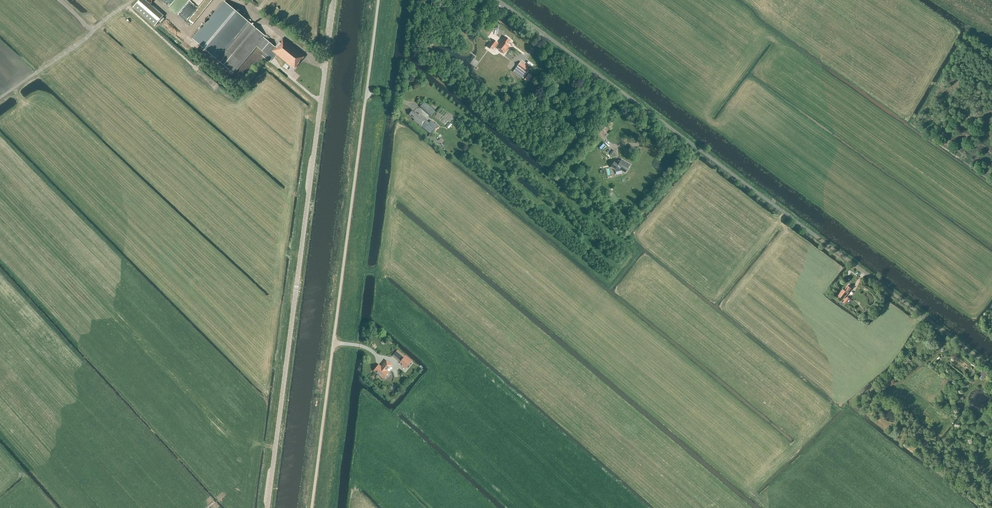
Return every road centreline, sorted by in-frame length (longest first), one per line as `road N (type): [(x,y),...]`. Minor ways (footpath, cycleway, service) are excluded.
road 1 (unclassified): [(991,366),(498,0)]
road 2 (unclassified): [(310,507),(378,0)]
road 3 (unclassified): [(267,507),(335,0)]

